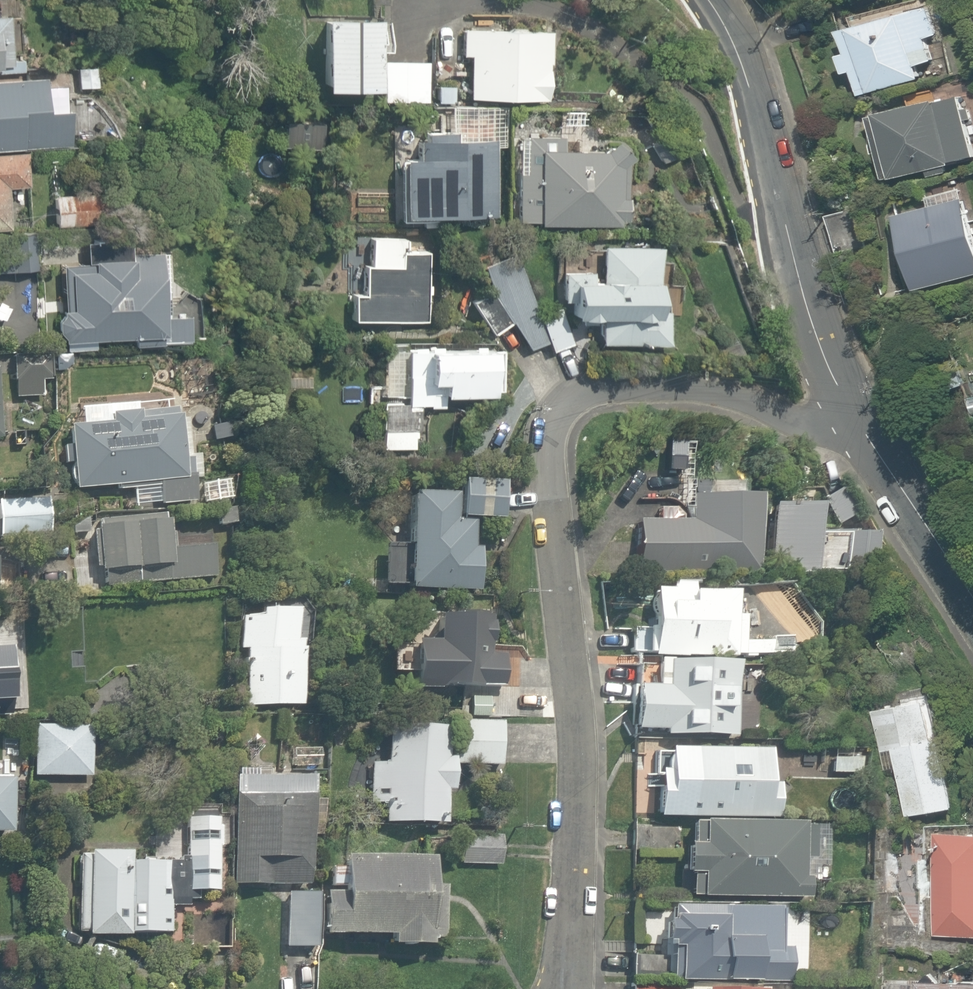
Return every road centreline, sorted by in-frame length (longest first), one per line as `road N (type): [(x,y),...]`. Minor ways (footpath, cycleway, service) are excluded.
road 1 (residential): [(566,988),(572,722),(550,468),(567,398),(609,380),(695,379),(801,408),(858,404)]
road 2 (residential): [(858,404),(814,298),(755,107),(706,0)]
road 3 (residential): [(972,607),(858,404)]

